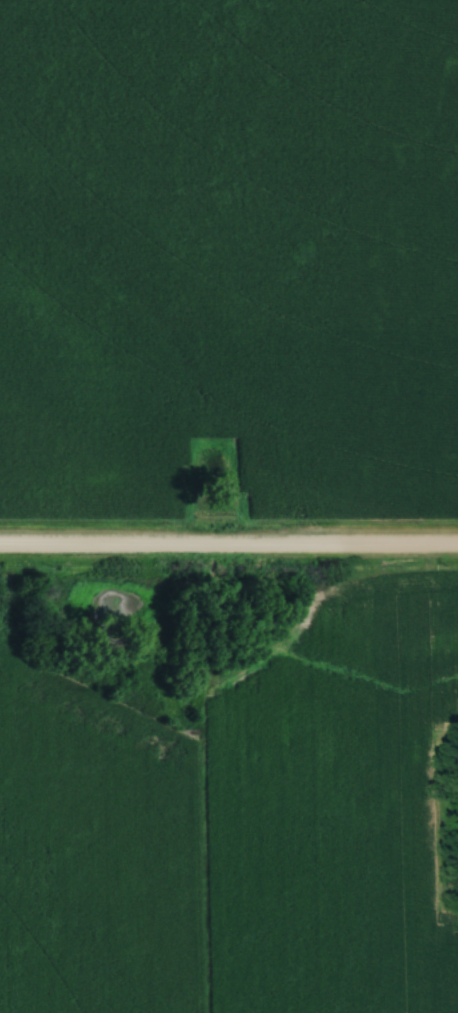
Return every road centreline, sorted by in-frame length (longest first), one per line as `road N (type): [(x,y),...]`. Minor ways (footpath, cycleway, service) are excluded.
road 1 (tertiary): [(0,552),(457,554)]

